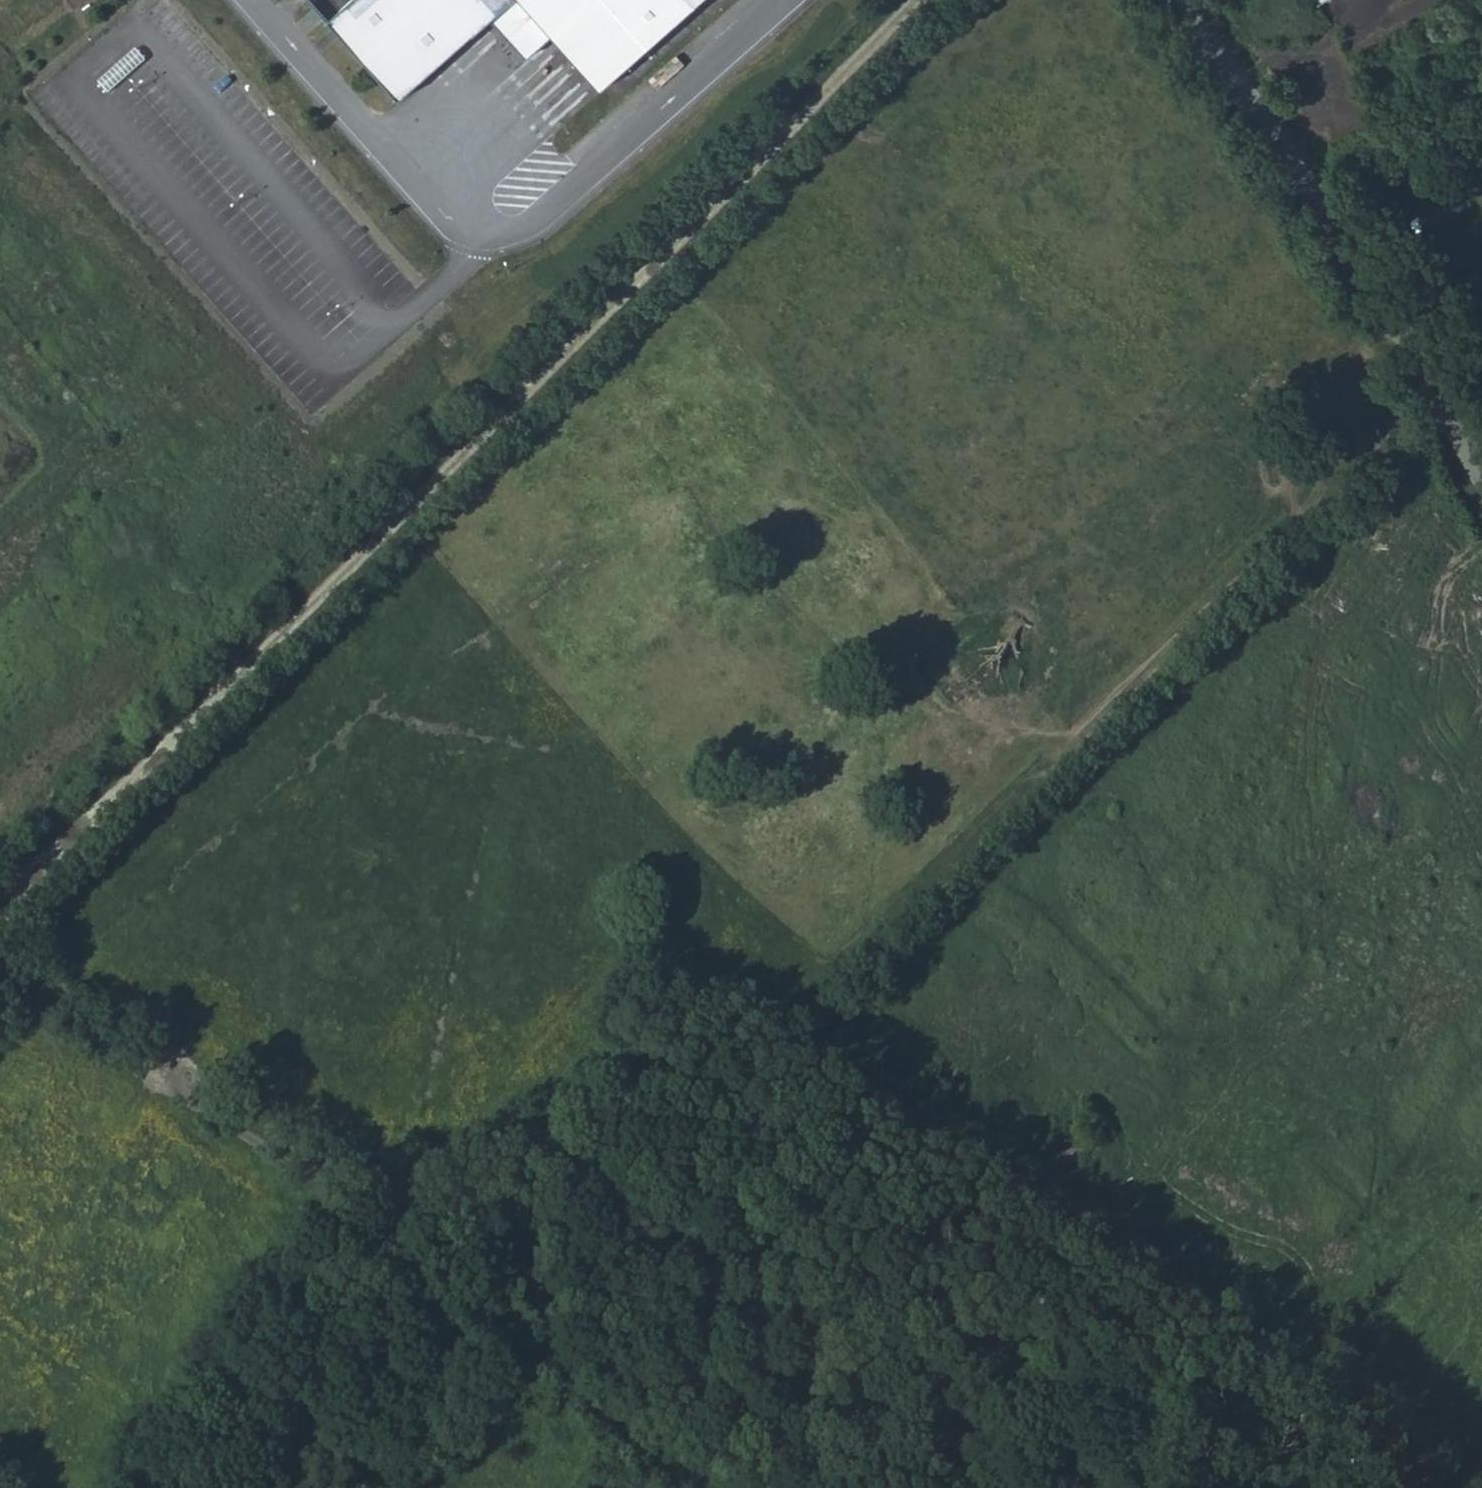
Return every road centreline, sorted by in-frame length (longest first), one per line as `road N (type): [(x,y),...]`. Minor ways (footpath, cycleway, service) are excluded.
road 1 (track): [(916,0),(325,600),(0,909)]
road 2 (unclassified): [(1481,440),(1301,146),(1167,0)]

